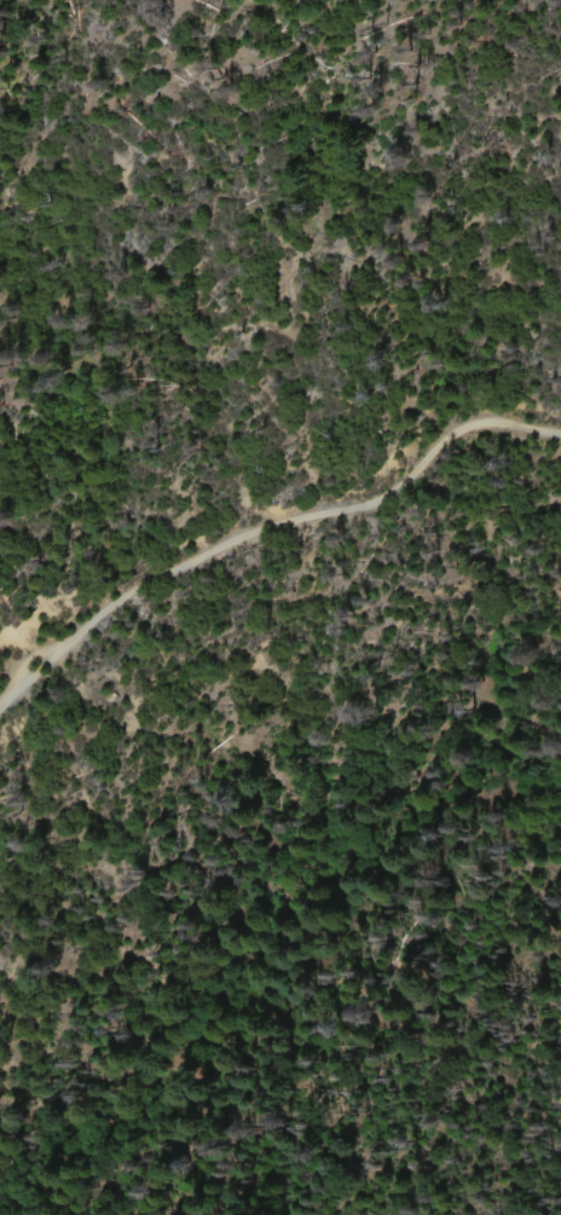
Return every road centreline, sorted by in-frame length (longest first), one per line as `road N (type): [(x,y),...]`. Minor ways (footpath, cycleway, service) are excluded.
road 1 (track): [(560,373),(362,451),(245,528),(64,722),(0,758)]

